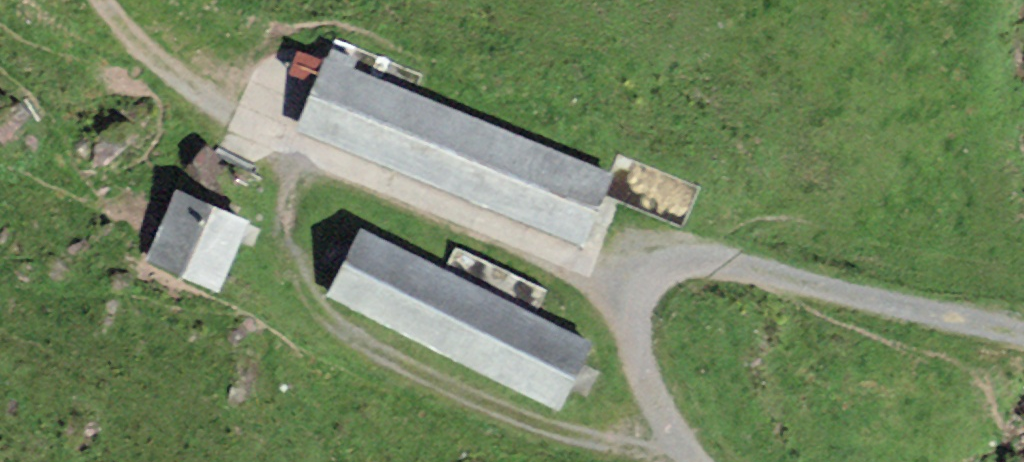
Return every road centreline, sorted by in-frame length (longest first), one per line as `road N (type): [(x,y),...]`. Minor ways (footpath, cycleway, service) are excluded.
road 1 (track): [(695,461),(637,395),(622,319),(651,275),(713,259),(1023,333)]
road 2 (track): [(633,303),(287,172)]
road 3 (track): [(94,0),(115,33),(287,172)]

